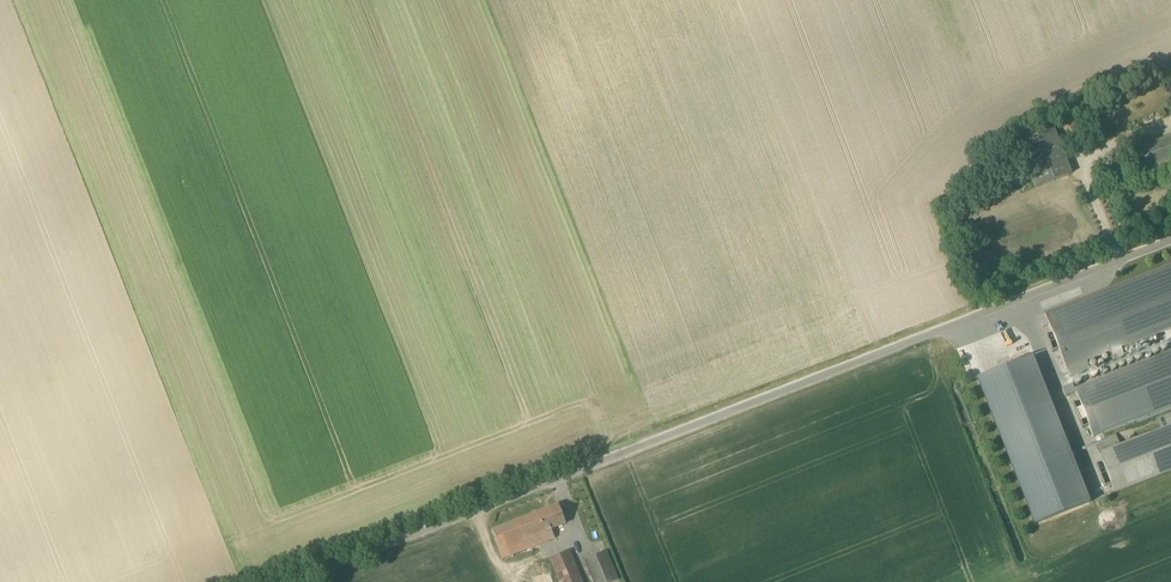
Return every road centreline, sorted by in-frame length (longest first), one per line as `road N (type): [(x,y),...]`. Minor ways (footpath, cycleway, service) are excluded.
road 1 (unclassified): [(292,581),(1170,240)]

